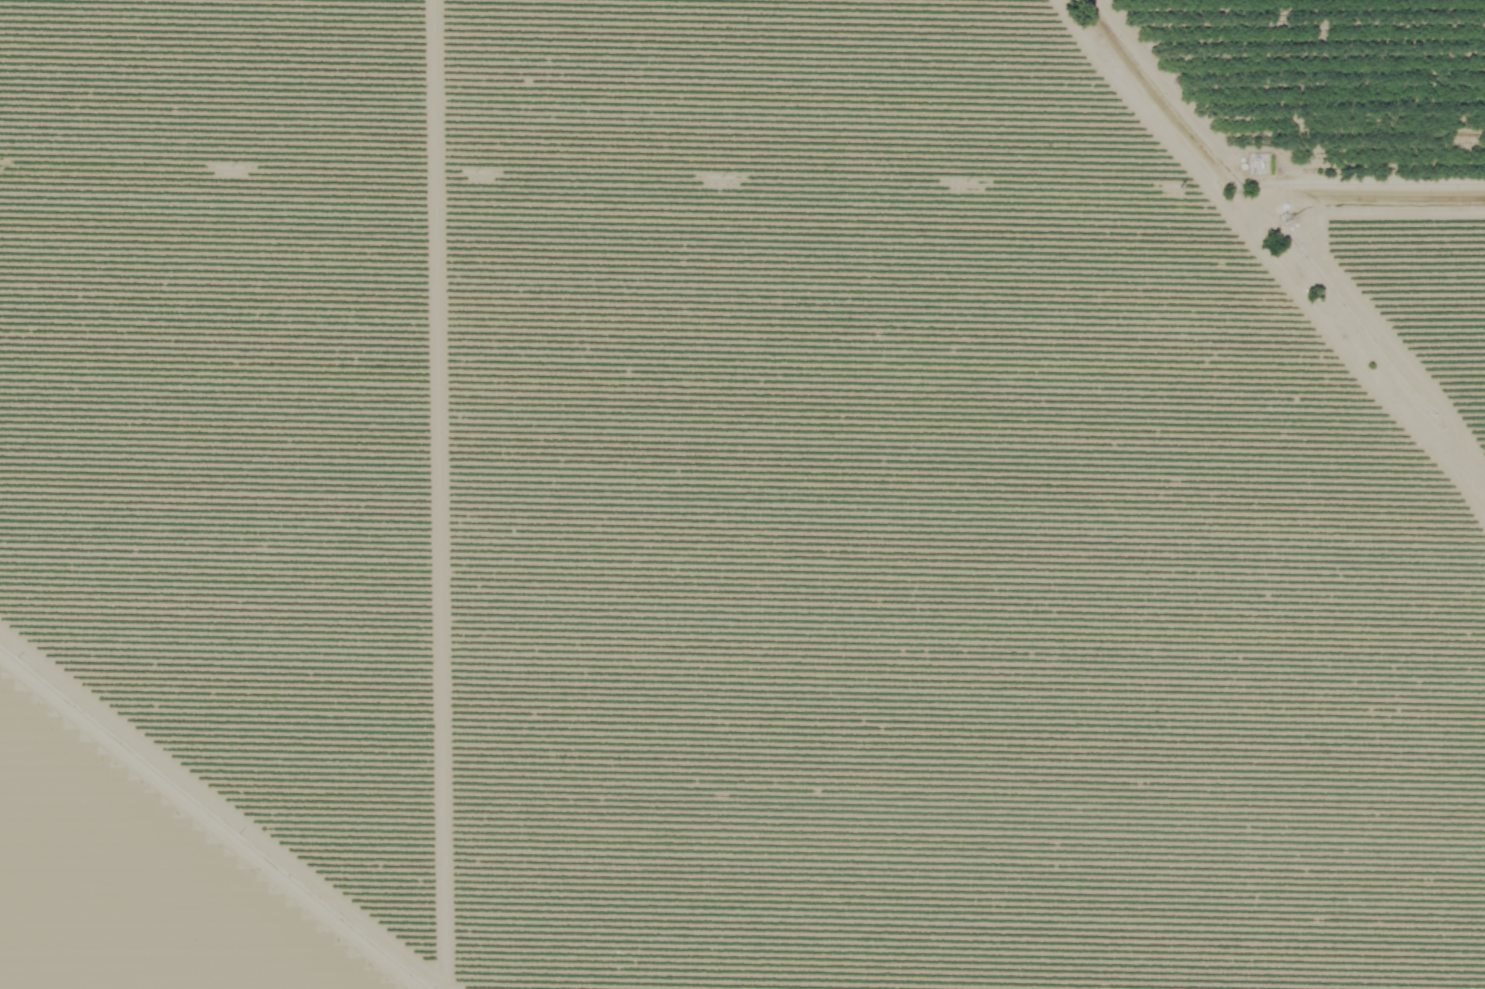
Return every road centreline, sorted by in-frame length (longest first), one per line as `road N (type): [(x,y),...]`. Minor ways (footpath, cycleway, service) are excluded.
road 1 (residential): [(456,988),(0,619)]
road 2 (residential): [(1169,0),(1439,349),(1484,390)]

